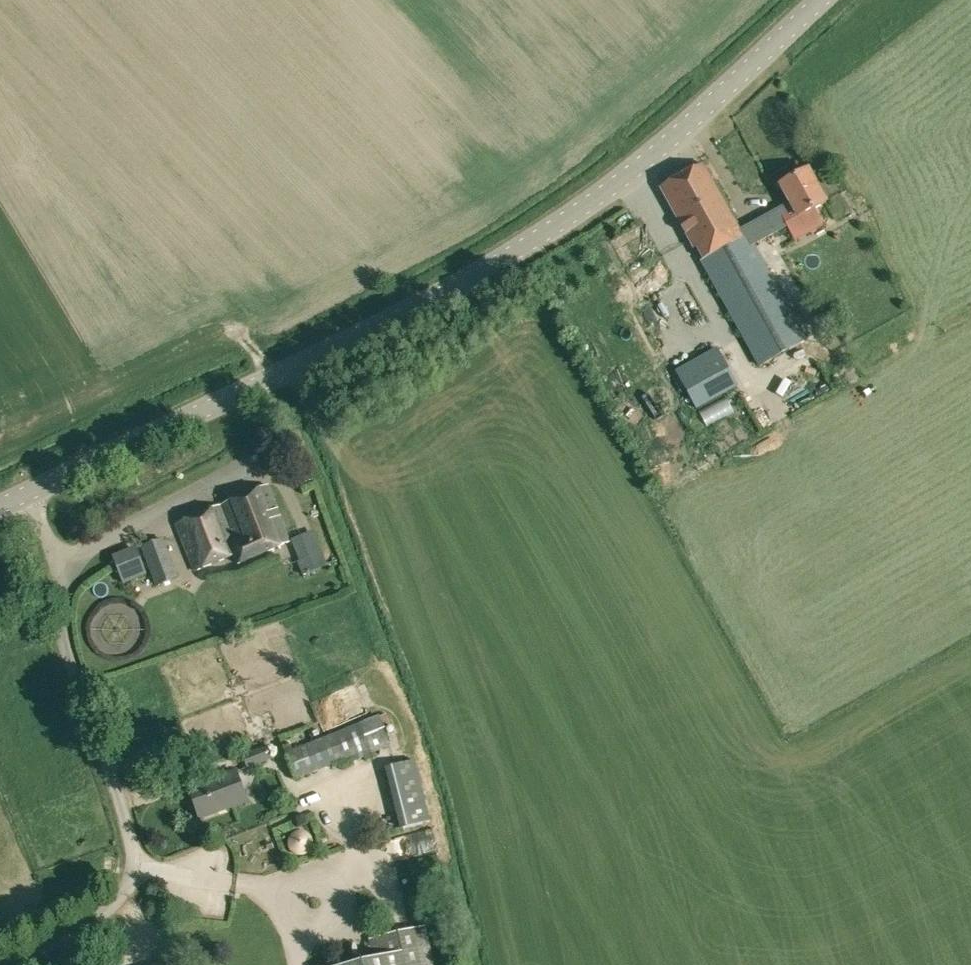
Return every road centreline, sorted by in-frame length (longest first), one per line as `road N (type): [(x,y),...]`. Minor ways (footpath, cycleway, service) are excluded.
road 1 (tertiary): [(27,494),(359,337),(584,206),(821,0)]
road 2 (unclassified): [(2,964),(113,903),(132,857),(63,641),(61,568),(27,494)]

